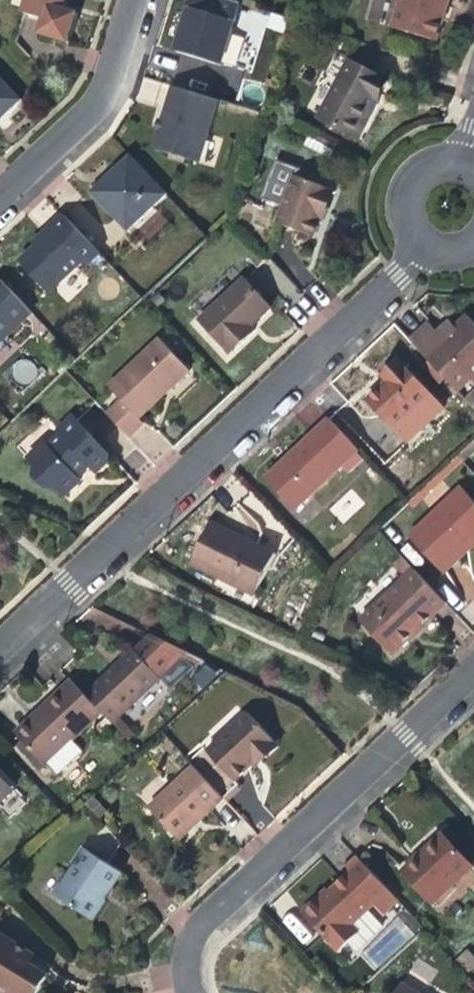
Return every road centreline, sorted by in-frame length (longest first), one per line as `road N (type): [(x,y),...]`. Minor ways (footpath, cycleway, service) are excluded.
road 1 (residential): [(422,243),(0,643)]
road 2 (residential): [(186,992),(184,946),(205,912),(473,666)]
road 3 (residential): [(0,188),(87,103),(127,0)]
road 4 (residential): [(461,160),(432,161),(410,178),(405,220),(422,243)]

